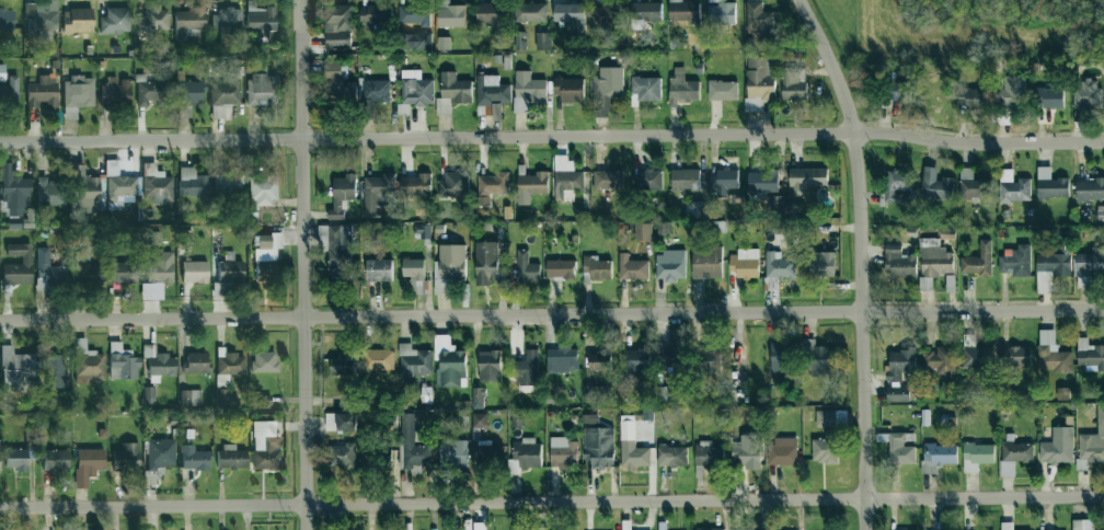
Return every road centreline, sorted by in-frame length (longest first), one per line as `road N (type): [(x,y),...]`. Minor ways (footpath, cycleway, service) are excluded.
road 1 (residential): [(0,139),(897,134),(971,143),(1103,142)]
road 2 (residential): [(0,321),(1103,309)]
road 3 (residential): [(0,507),(1103,498)]
road 4 (residential): [(866,529),(856,135),(851,105),(801,0)]
road 5 (residential): [(309,529),(304,0)]

